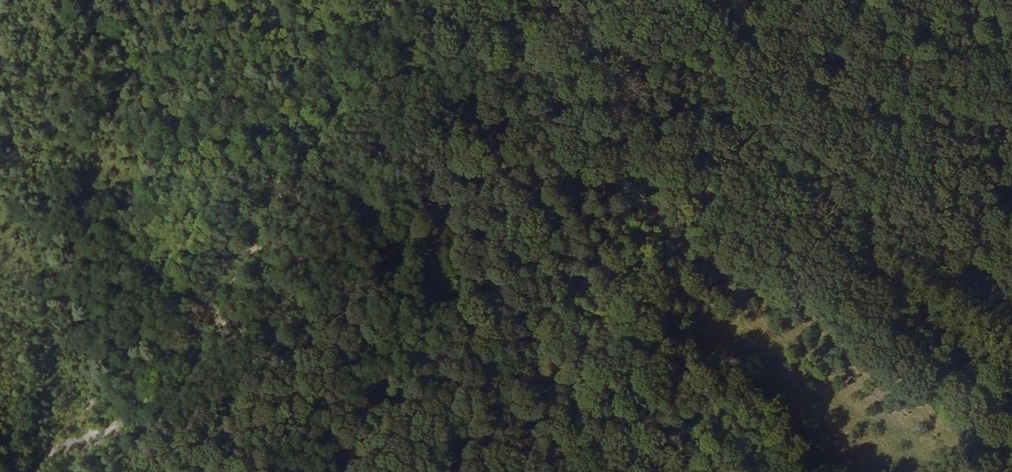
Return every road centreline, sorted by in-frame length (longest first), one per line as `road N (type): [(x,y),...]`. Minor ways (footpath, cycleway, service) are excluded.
road 1 (track): [(883,471),(1011,369)]

